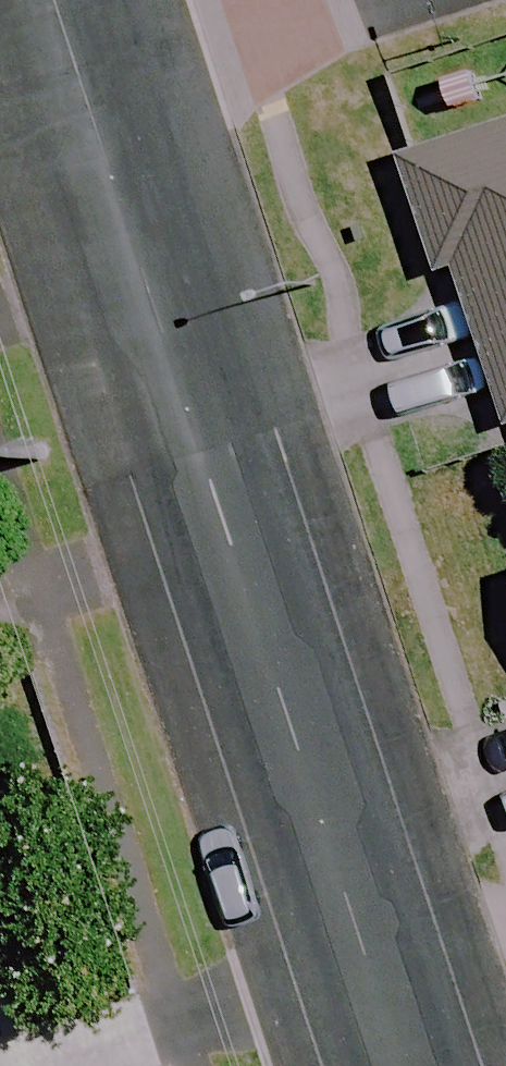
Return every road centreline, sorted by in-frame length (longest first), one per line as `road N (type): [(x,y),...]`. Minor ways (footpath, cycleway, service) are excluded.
road 1 (residential): [(363,954),(78,60)]
road 2 (residential): [(276,0),(78,60)]
road 3 (residential): [(363,954),(505,914)]

